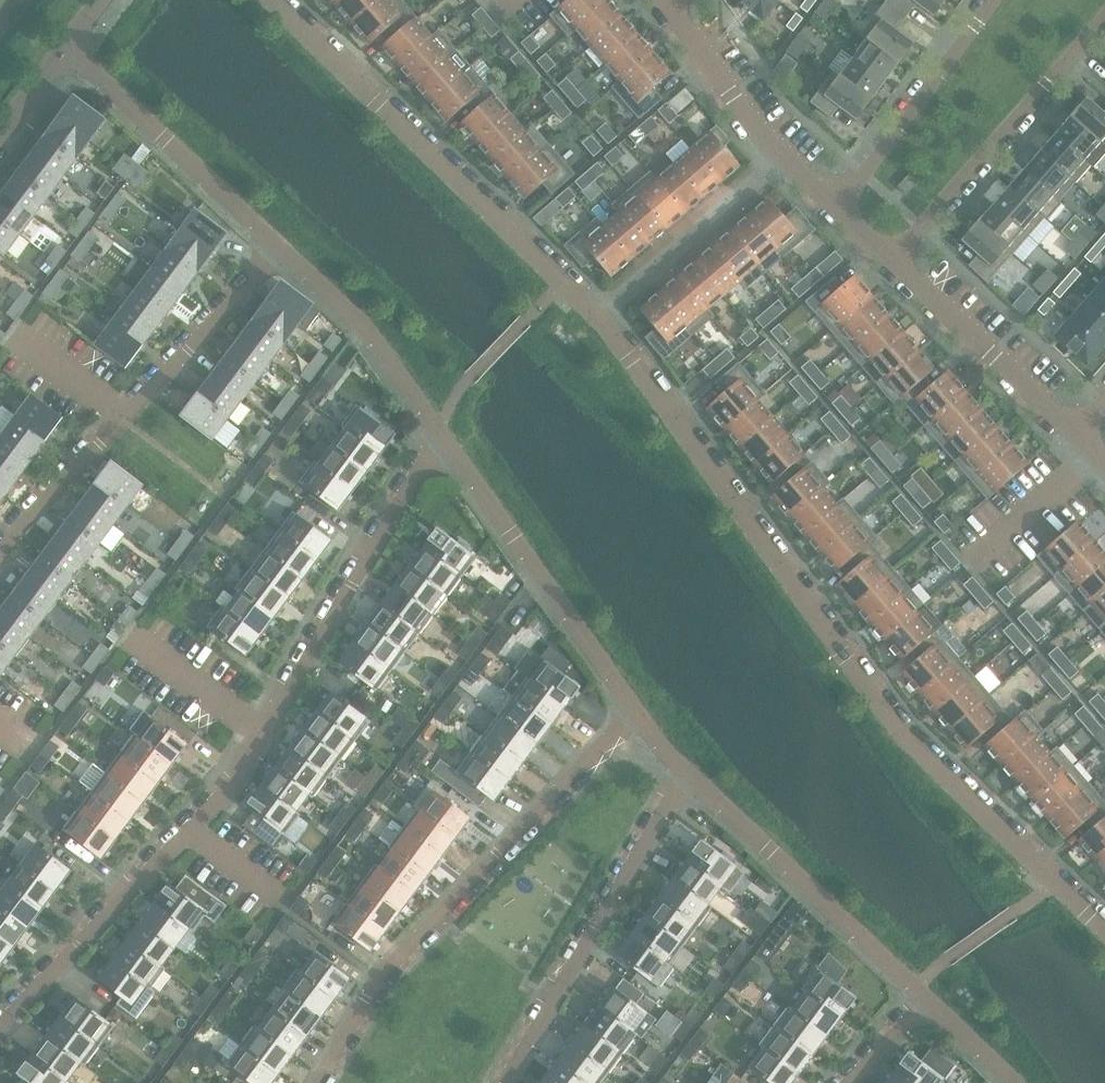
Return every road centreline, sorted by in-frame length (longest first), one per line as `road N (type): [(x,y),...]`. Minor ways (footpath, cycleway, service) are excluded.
road 1 (residential): [(271,0),(599,318),(896,725),(1104,932)]
road 2 (residential): [(634,711),(379,979),(318,1082)]
road 3 (residential): [(504,1082),(684,774)]
road 4 (residential): [(258,733),(427,453),(443,441)]
road 5 (residential): [(927,1003),(684,774)]
road 6 (residential): [(634,711),(443,441)]
road 7 (residential): [(889,260),(1104,17)]
road 8 (residential): [(281,250),(64,48)]
road 9 (residential): [(0,1022),(189,830)]
road 10 (residential): [(667,6),(768,142),(837,208)]
road 11 (residential): [(995,0),(837,208)]
road 12 (residential): [(889,260),(1075,435)]
road 13 (residential): [(443,441),(368,329),(281,250)]
road 14 (residential): [(281,250),(123,416)]
road 15 (residential): [(123,416),(0,553)]
road 16 (residential): [(258,733),(124,635)]
road 17 (residential): [(123,416),(7,335)]
road 18 (residential): [(189,830),(288,903)]
road 19 (residential): [(189,830),(230,785),(258,733)]

